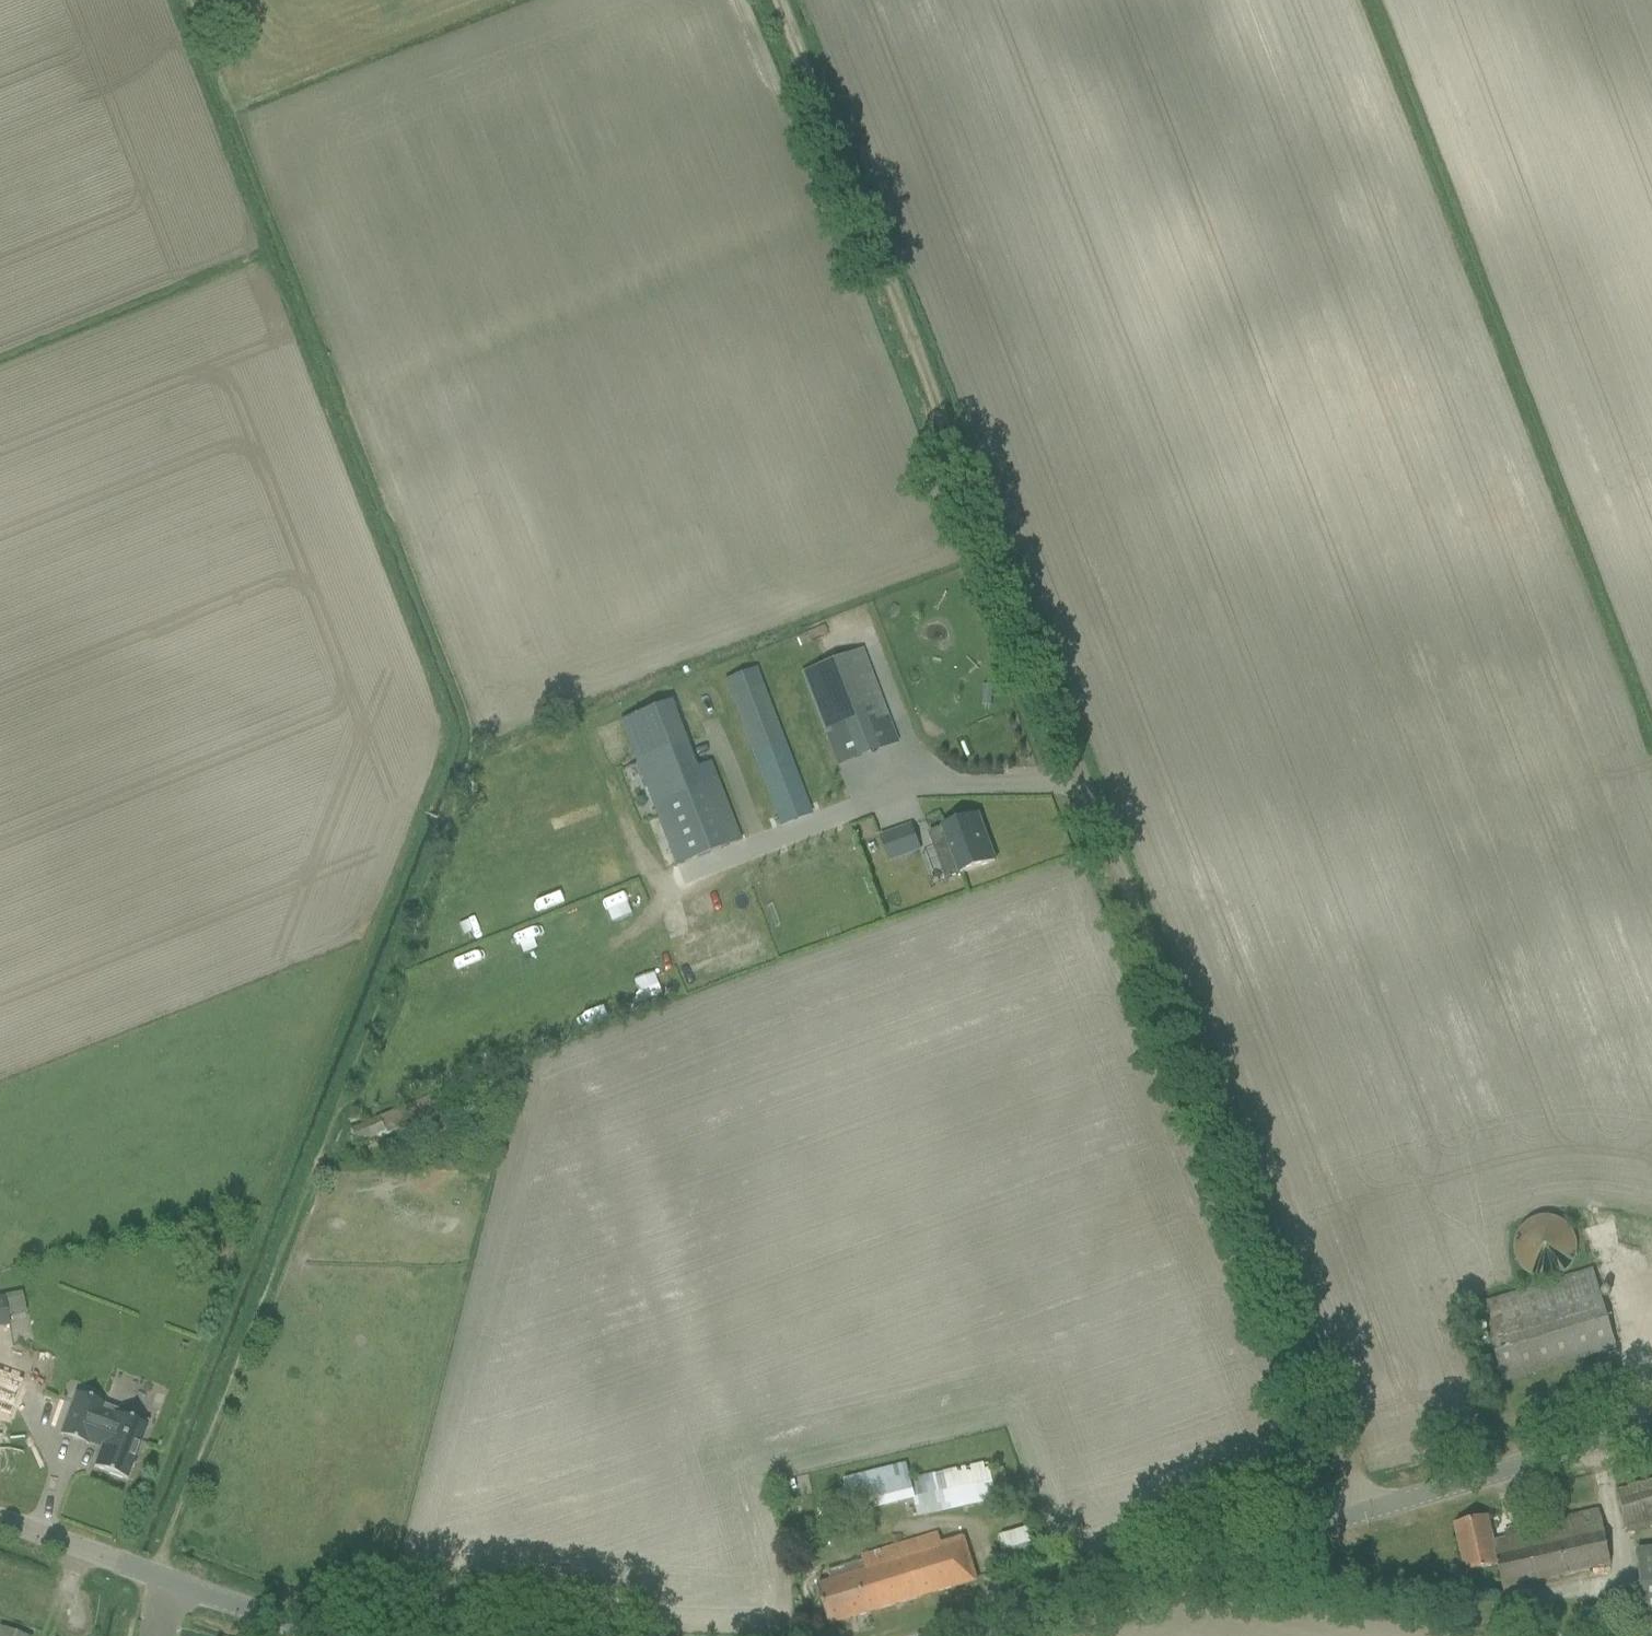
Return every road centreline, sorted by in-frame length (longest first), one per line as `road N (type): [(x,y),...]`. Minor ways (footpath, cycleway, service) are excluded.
road 1 (track): [(781,0),(1372,1512)]
road 2 (unclassified): [(958,1635),(1651,1425)]
road 3 (track): [(1084,782),(905,791),(655,892)]
road 4 (unclassified): [(0,1523),(342,1635)]

